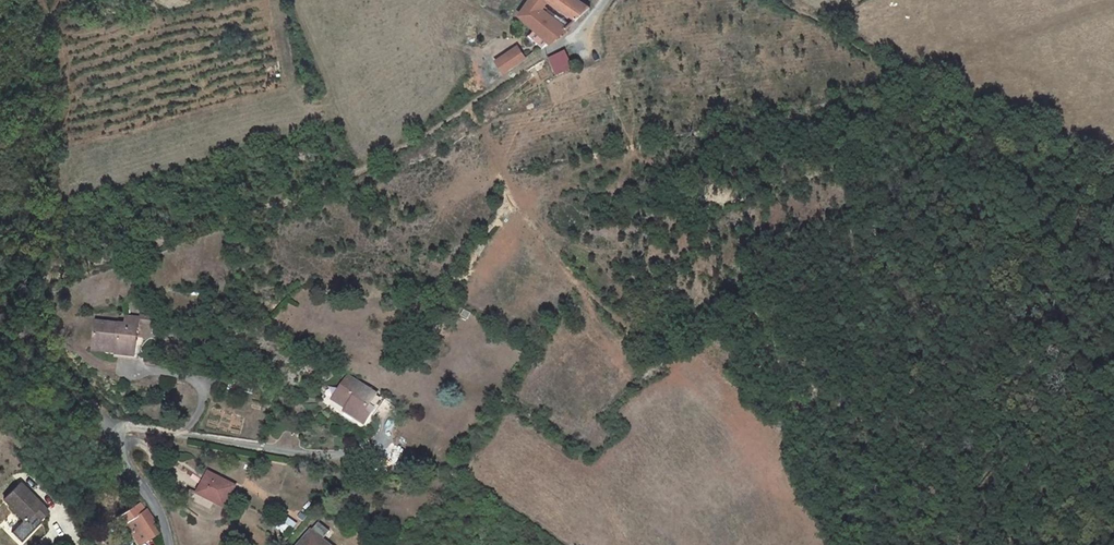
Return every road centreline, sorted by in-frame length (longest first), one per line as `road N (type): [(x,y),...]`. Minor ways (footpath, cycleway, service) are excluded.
road 1 (residential): [(104,414),(136,483),(167,520),(172,544)]

